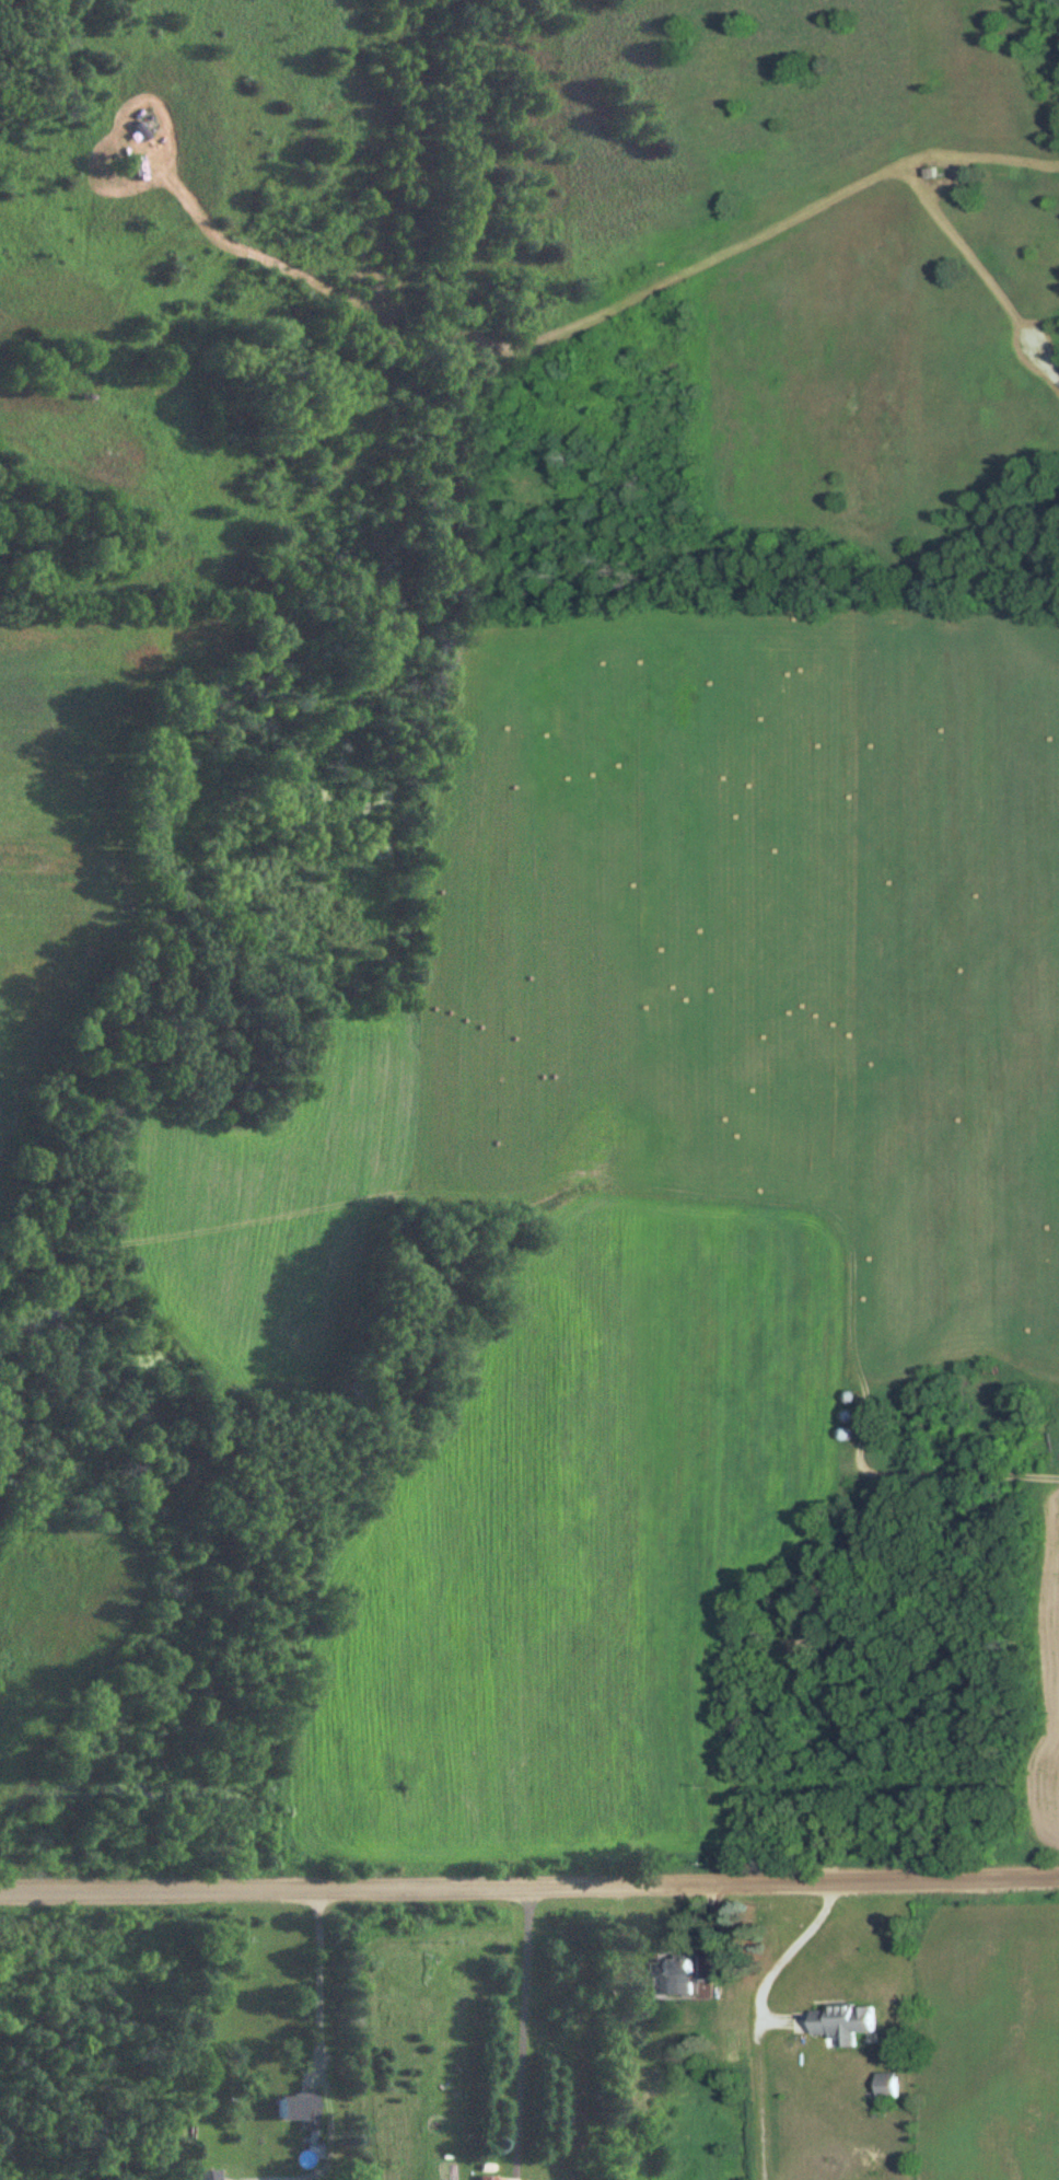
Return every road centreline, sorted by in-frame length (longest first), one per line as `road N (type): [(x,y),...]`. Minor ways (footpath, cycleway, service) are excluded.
road 1 (residential): [(0,1880),(1058,1868)]

